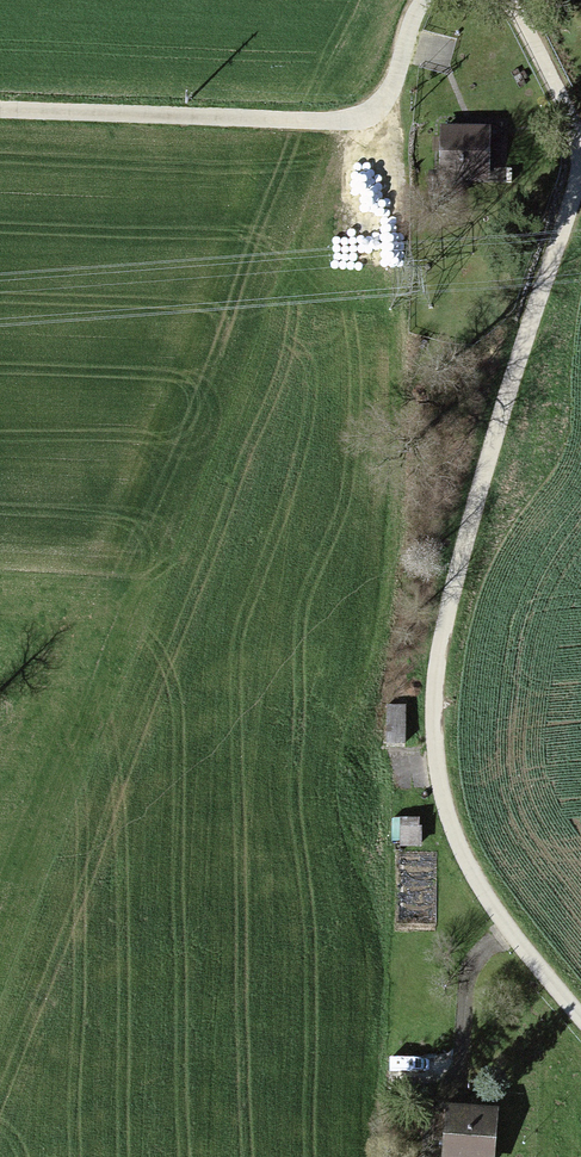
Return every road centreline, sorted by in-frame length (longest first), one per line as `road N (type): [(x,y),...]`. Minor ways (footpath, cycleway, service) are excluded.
road 1 (track): [(504,0),(559,83),(577,165),(569,218),(487,454),(431,724),(441,806),(467,890),(580,1027)]
road 2 (track): [(424,0),(396,79),(370,113),(310,234),(182,386),(124,482),(91,582),(46,674),(0,743)]
road 3 (track): [(370,113),(333,121),(0,114)]

